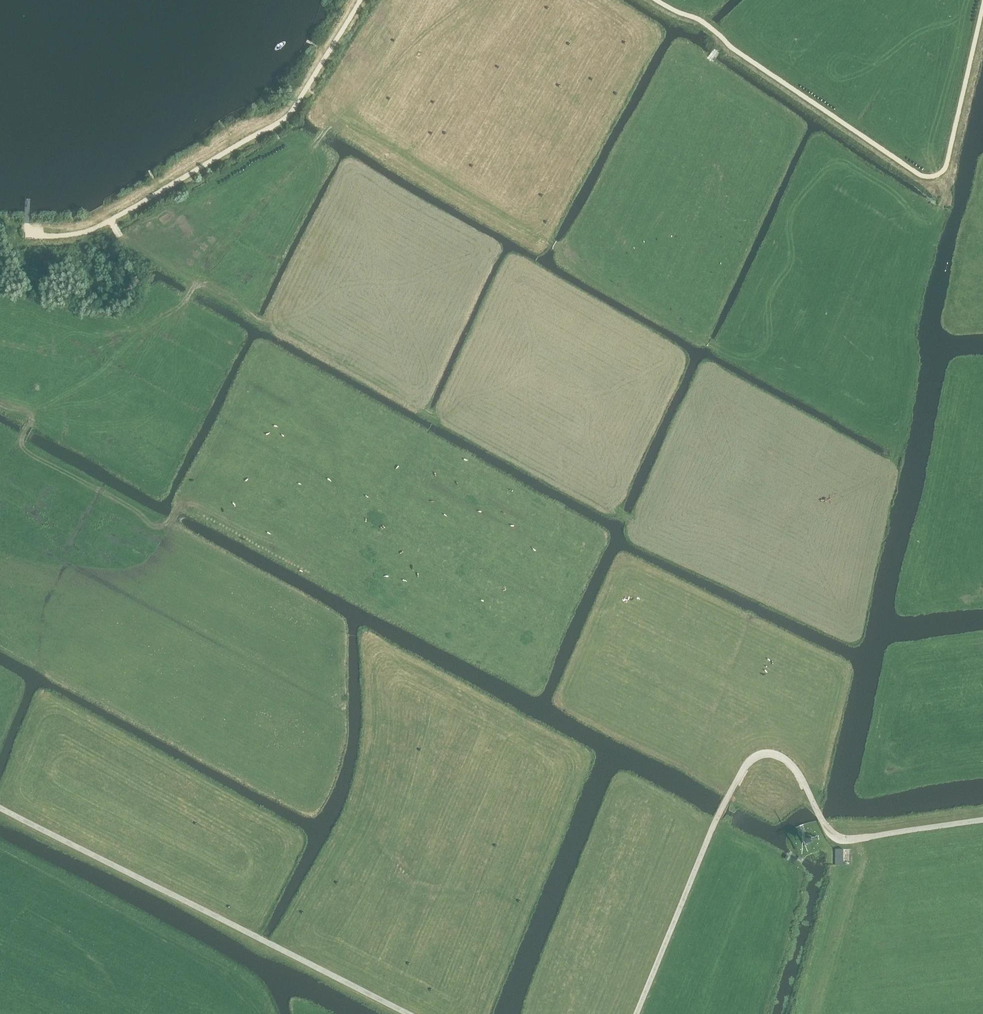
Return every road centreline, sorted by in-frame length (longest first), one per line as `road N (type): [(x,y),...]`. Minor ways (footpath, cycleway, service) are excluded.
road 1 (track): [(636,1013),(718,817),(757,756),(791,764),(826,828),(842,839),(982,819)]
road 2 (track): [(982,6),(947,164),(931,177),(698,18),(657,0)]
road 3 (track): [(359,0),(282,120),(92,229),(28,236),(27,200)]
road 4 (track): [(409,1013),(0,807)]

